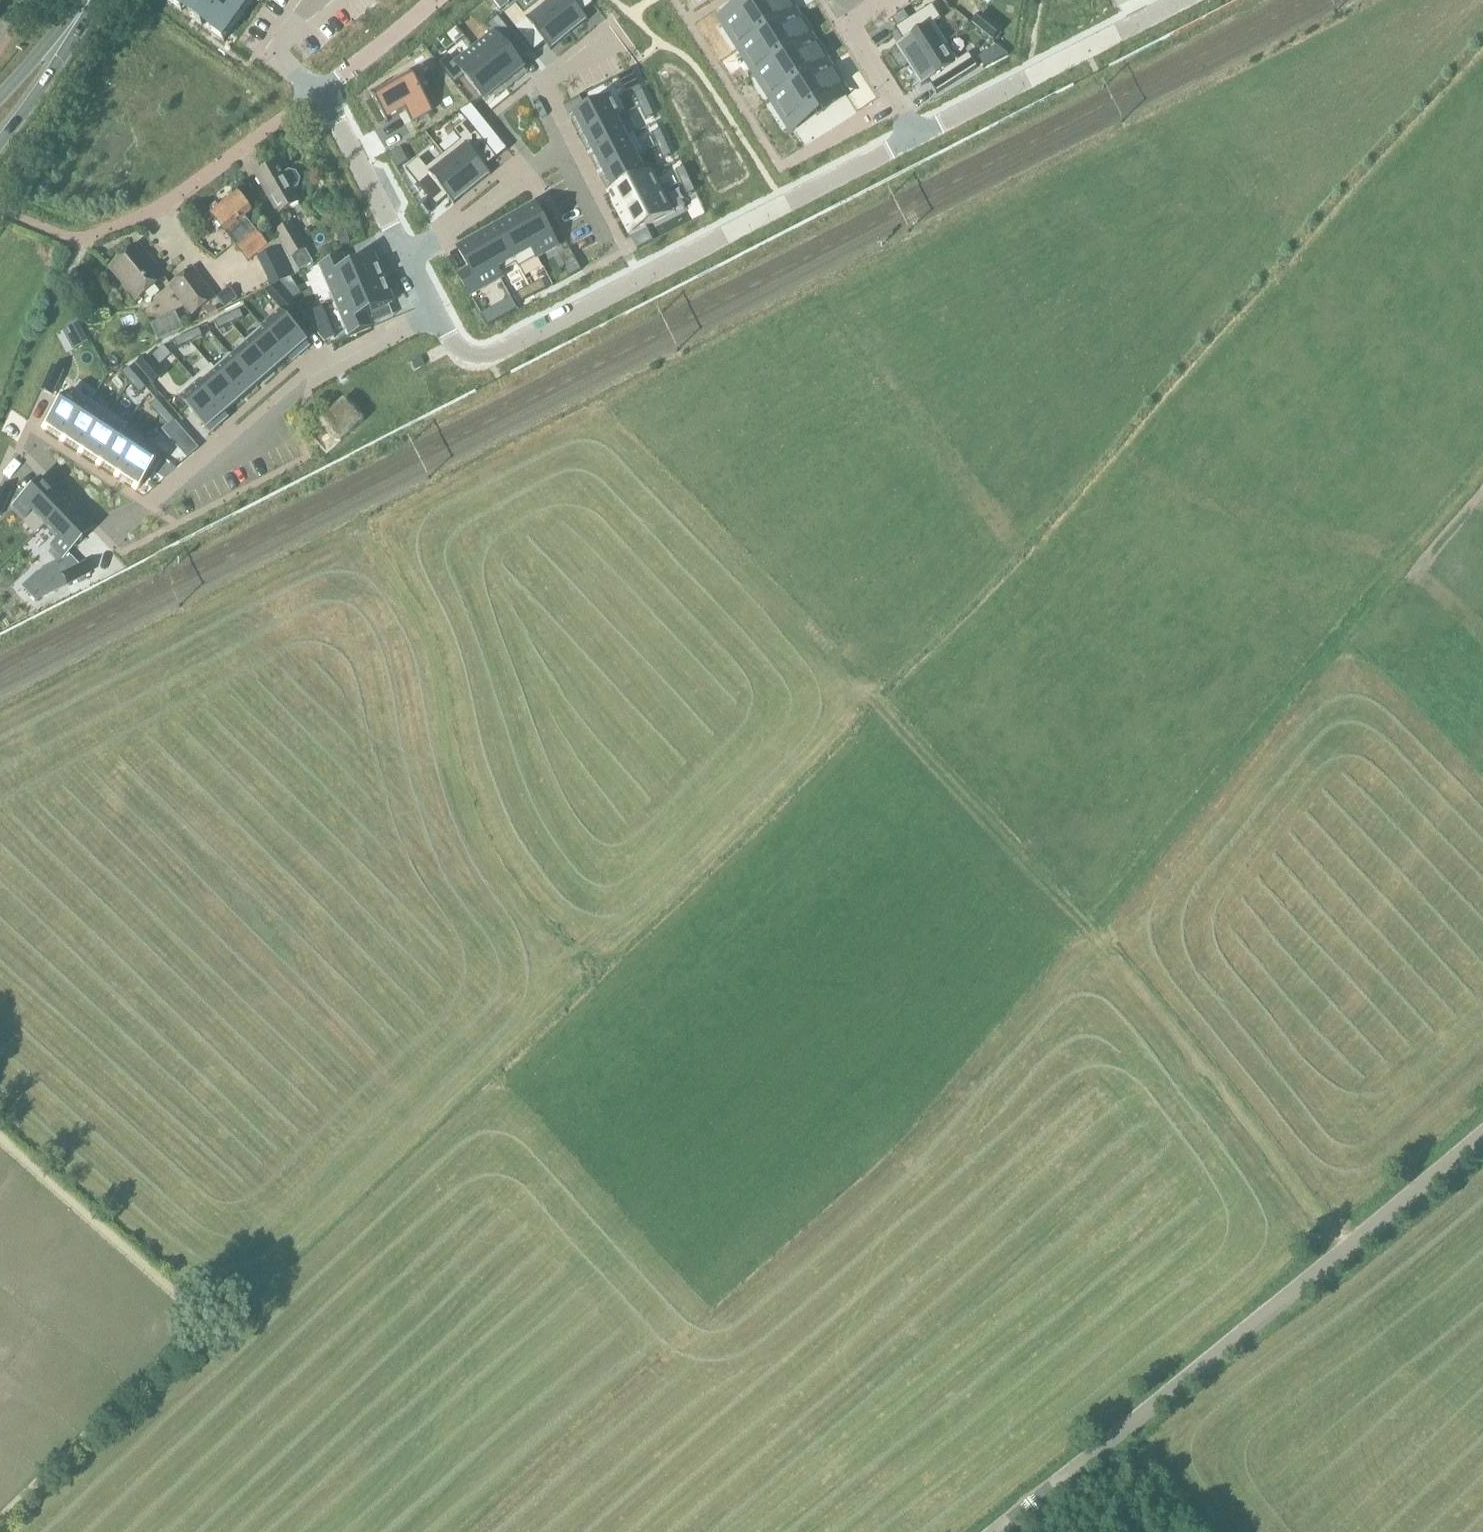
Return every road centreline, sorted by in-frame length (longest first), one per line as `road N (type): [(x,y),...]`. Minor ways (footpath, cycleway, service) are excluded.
road 1 (unclassified): [(997,1531),(1482,1132)]
road 2 (residential): [(916,139),(488,356),(458,350),(437,311)]
road 3 (residential): [(437,311),(308,377),(110,527),(24,439)]
road 4 (unclassified): [(14,219),(72,238),(118,227),(172,201),(319,94)]
road 5 (residential): [(1189,0),(916,139)]
road 6 (residential): [(407,257),(565,148)]
road 7 (residential): [(407,257),(319,94)]
road 8 (residential): [(624,38),(539,93),(565,148)]
road 9 (residential): [(874,8),(850,27),(916,139)]
road 10 (residential): [(319,94),(436,0)]
road 11 (residential): [(319,94),(273,53),(319,0)]

